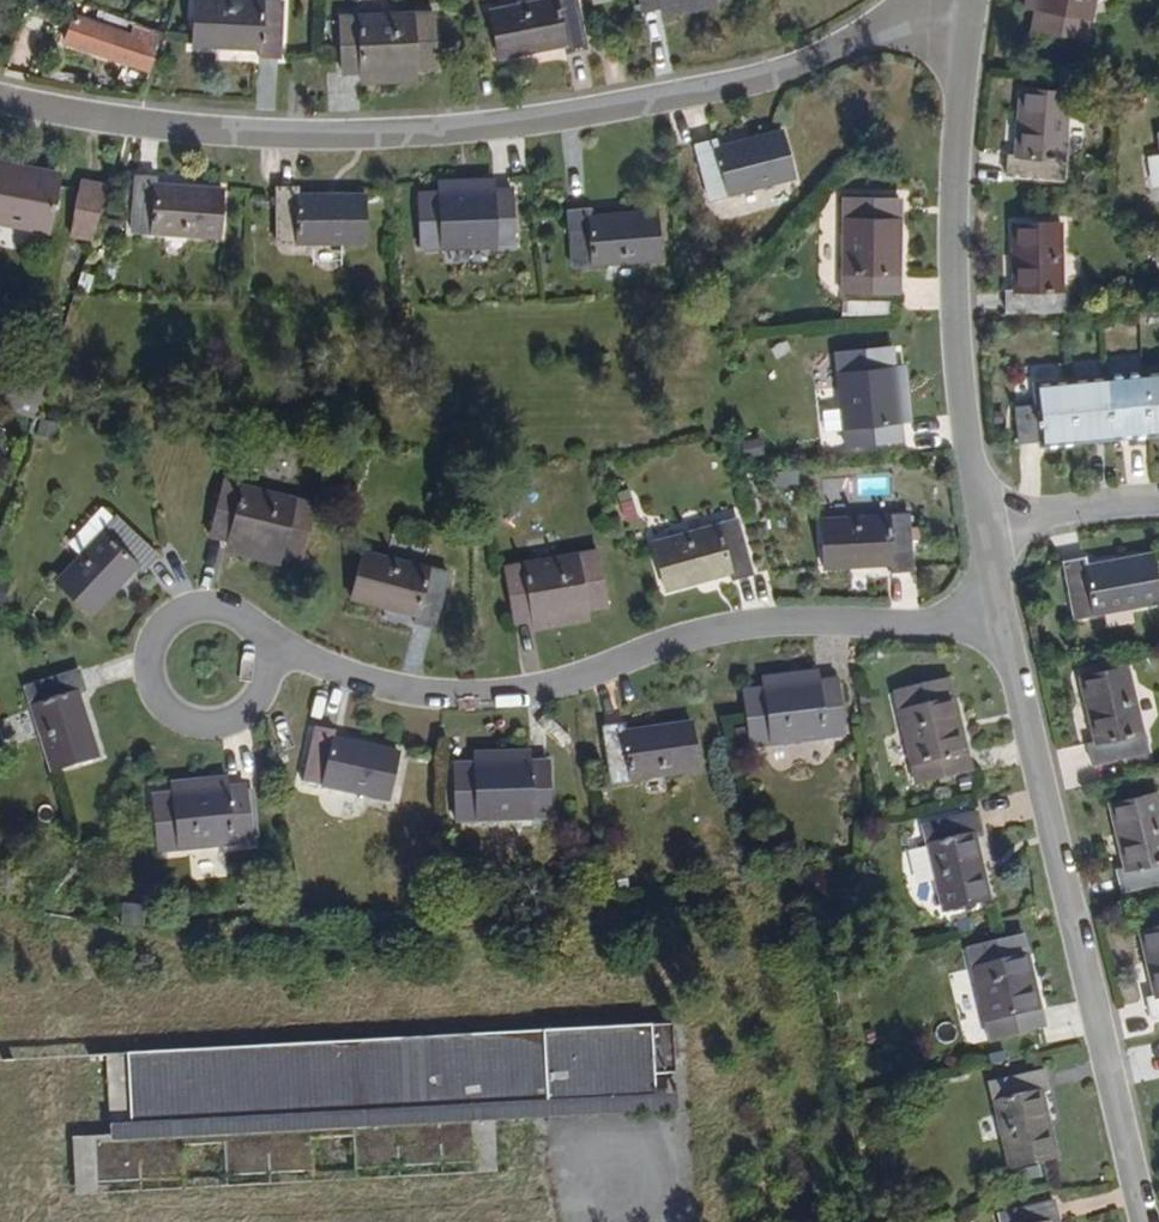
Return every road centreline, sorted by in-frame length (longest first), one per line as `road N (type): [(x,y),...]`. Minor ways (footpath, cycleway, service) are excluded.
road 1 (residential): [(921,0),(838,52),(763,78),(510,122),(350,134),(172,127),(0,100)]
road 2 (residential): [(276,642),(380,686),(510,694),(717,627),(1010,628)]
road 3 (residential): [(1010,628),(1146,1221)]
road 4 (residential): [(969,0),(956,110),(955,259),(992,538)]
road 5 (residential): [(263,622),(223,600),(178,608),(148,643),(143,665),(155,707),(171,723),(212,737),(254,723),(278,686),(276,642)]
road 6 (residential): [(1158,517),(992,538)]

